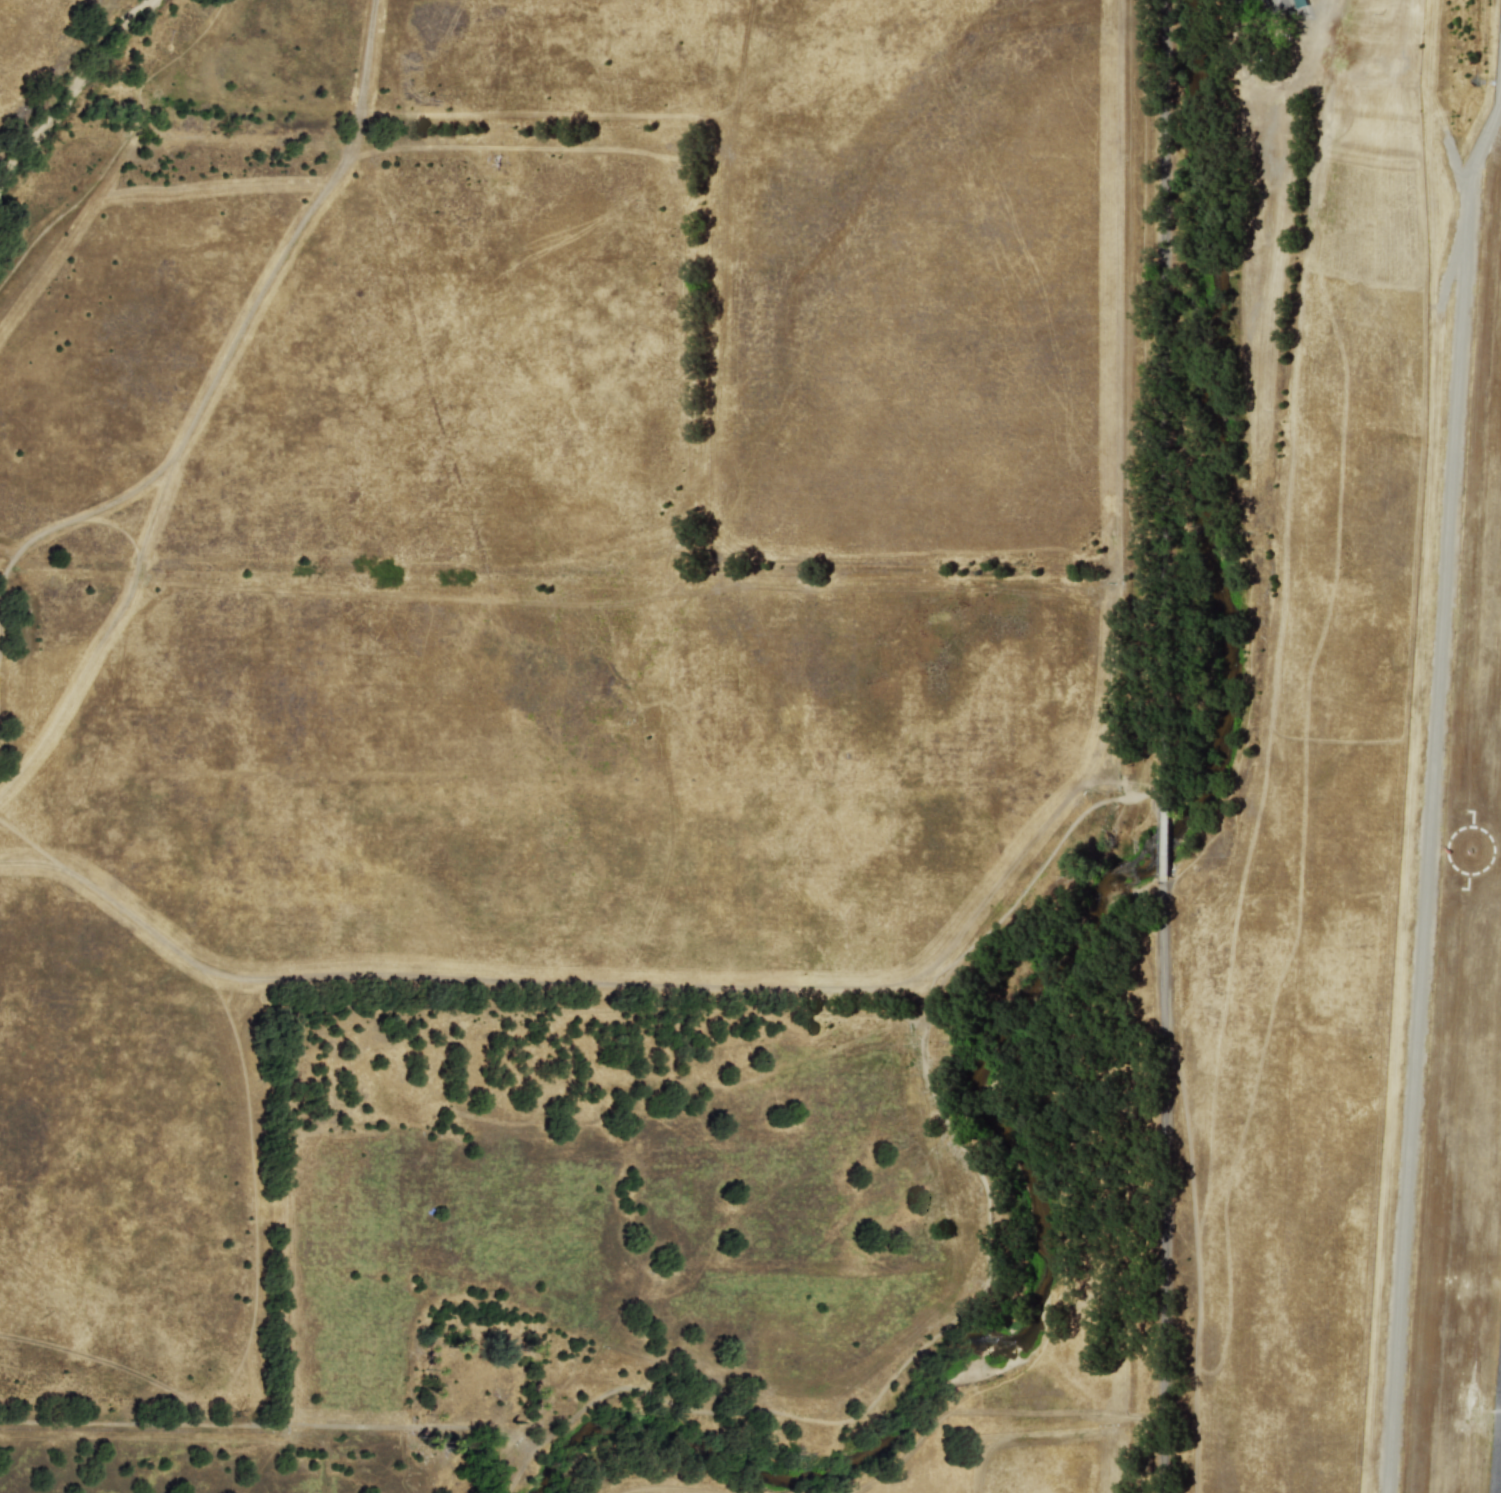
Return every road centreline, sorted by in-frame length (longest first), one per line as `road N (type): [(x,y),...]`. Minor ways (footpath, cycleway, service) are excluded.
road 1 (residential): [(0,1420),(476,1428)]

